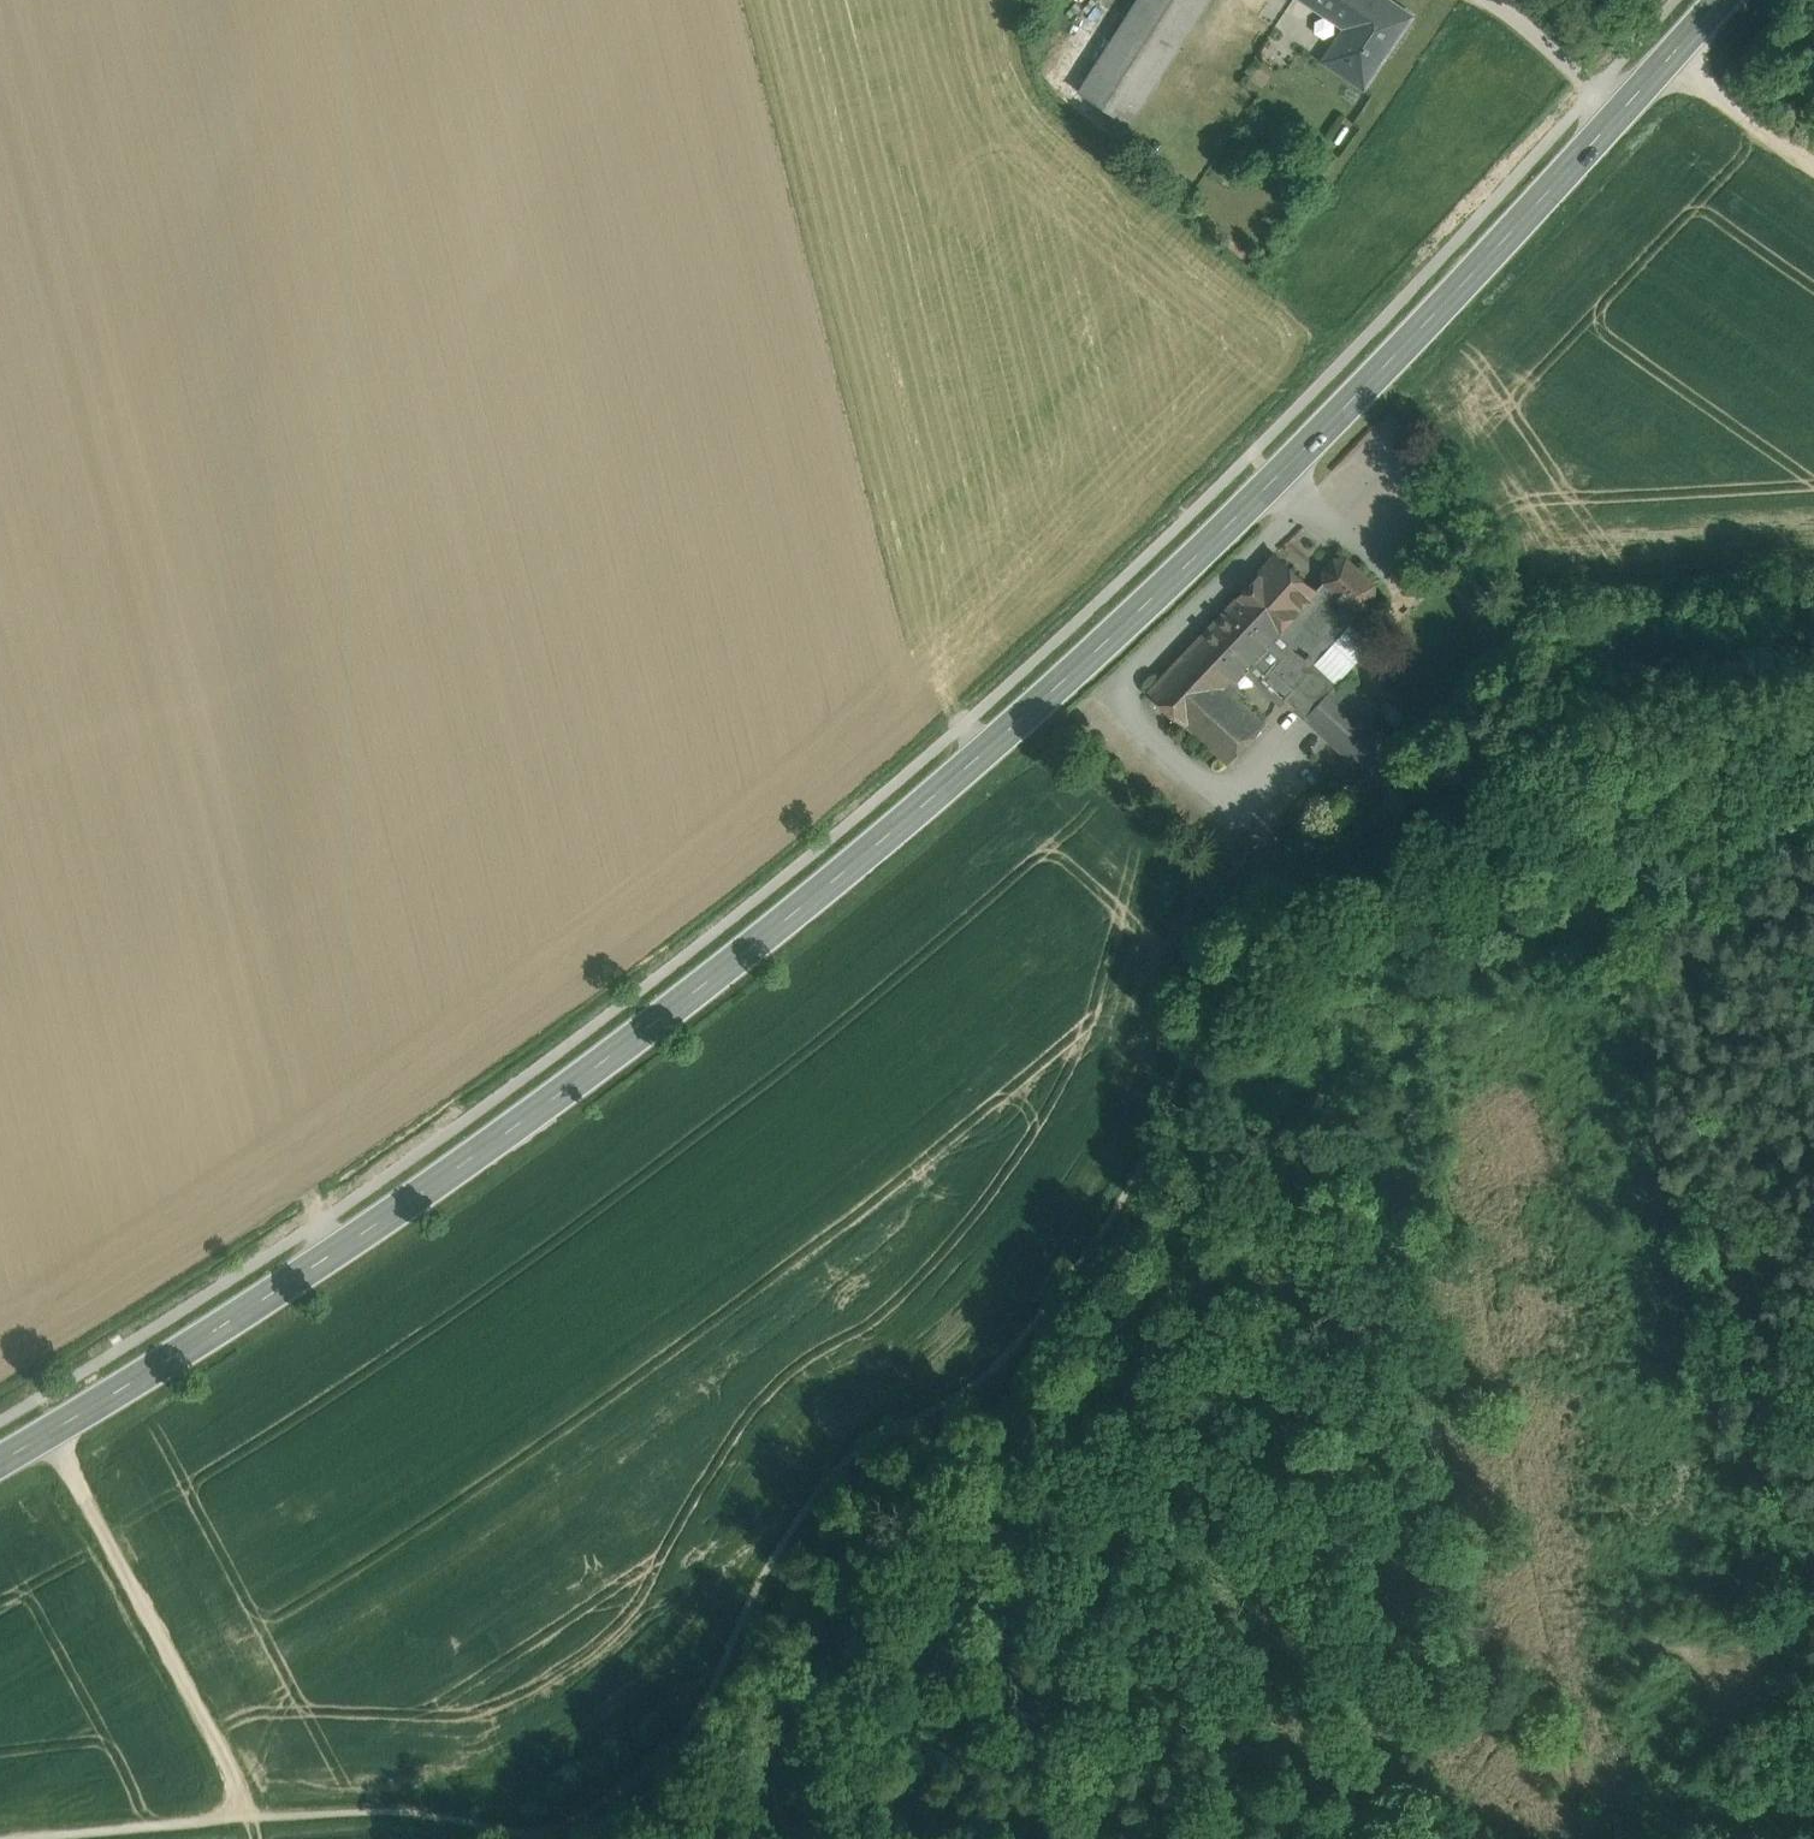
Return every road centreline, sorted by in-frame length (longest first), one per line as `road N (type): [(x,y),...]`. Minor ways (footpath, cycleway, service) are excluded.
road 1 (secondary): [(0,1464),(413,1198),(668,1012),(914,812),(1277,475),(1721,0)]
road 2 (track): [(48,1436),(240,1786),(246,1815)]
road 3 (track): [(1813,821),(1687,781),(1571,691),(1520,685)]
road 4 (track): [(246,1815),(8,1838)]
road 5 (track): [(1253,0),(1173,128)]

